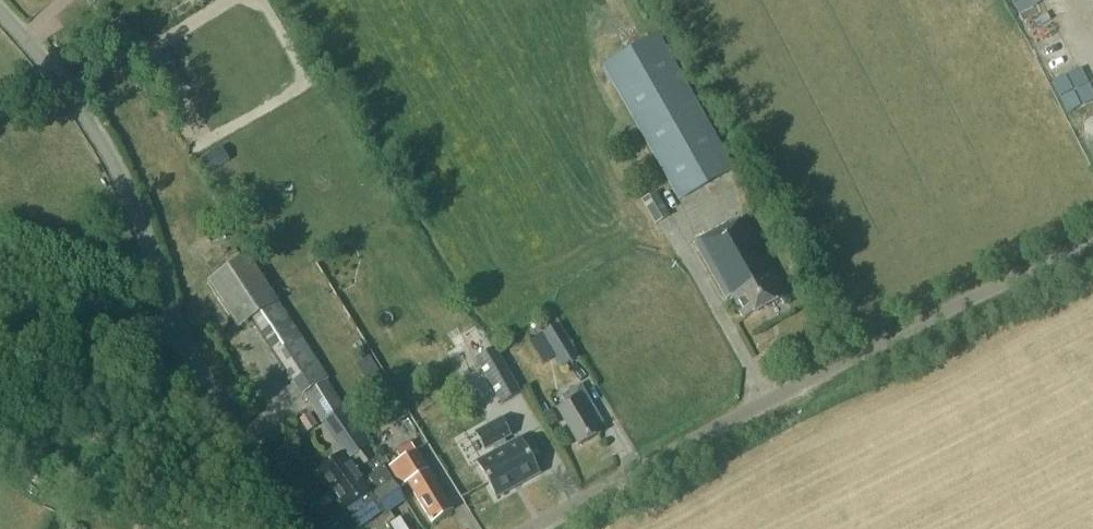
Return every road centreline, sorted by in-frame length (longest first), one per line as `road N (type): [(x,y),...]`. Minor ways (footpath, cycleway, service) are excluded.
road 1 (unclassified): [(530,528),(1092,241)]
road 2 (tertiary): [(308,528),(184,352),(100,151),(46,64),(0,13)]

